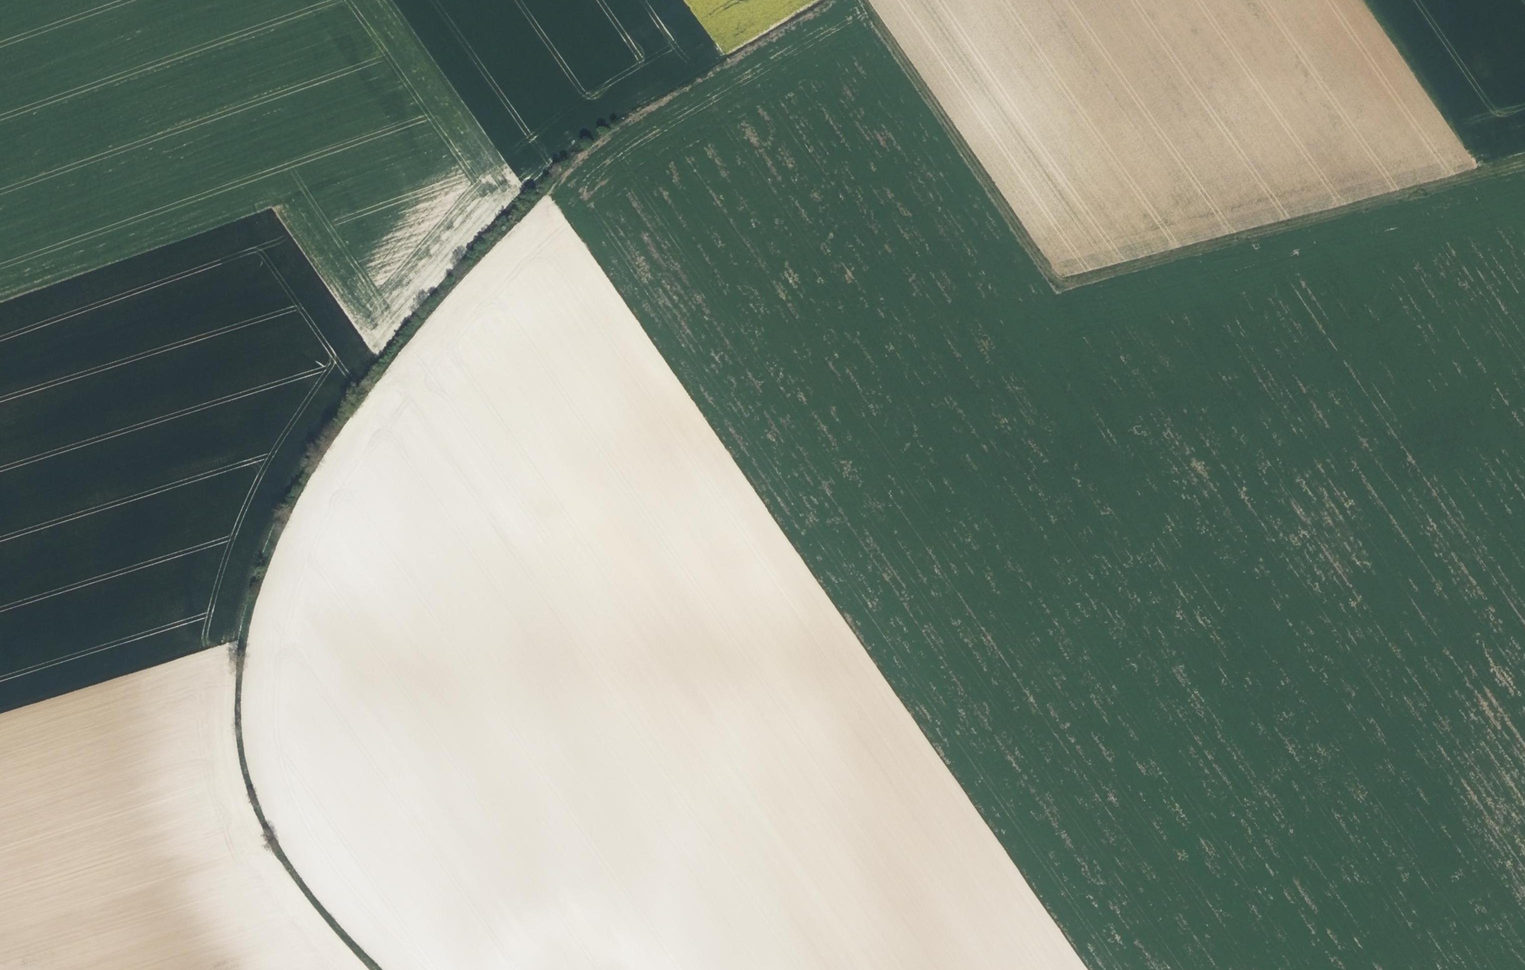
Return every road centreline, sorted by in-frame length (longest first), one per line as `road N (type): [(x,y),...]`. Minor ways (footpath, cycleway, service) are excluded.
road 1 (track): [(1524,162),(1054,285),(857,0)]

